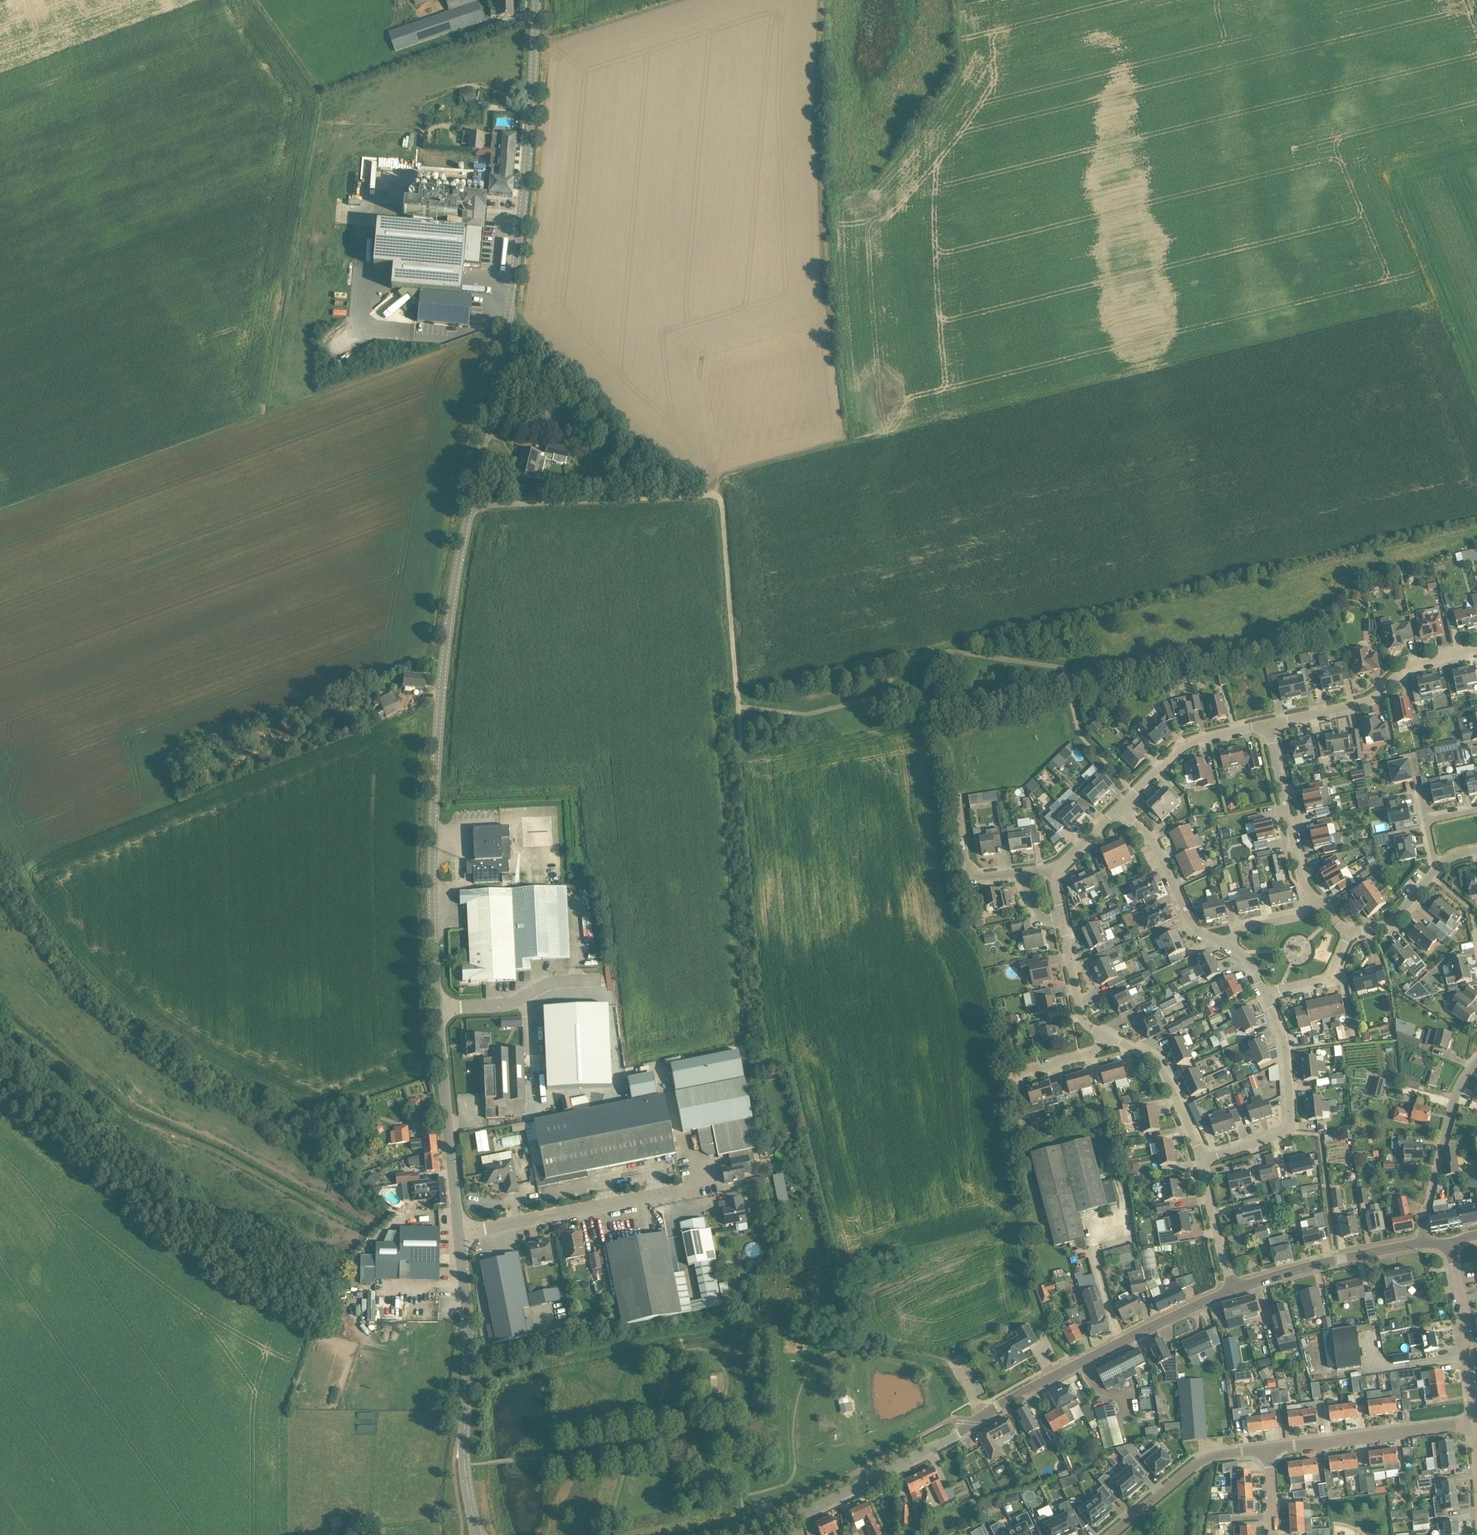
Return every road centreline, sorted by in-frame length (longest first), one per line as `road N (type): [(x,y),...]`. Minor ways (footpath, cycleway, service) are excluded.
road 1 (tertiary): [(759,1534),(1234,1289)]
road 2 (tertiary): [(469,507),(519,249),(537,0)]
road 3 (tertiary): [(435,1008),(433,786),(469,507)]
road 4 (unclassified): [(740,742),(722,501),(711,492),(469,507)]
road 5 (tertiary): [(476,1534),(465,1465),(459,1234)]
road 6 (residential): [(1201,1161),(1290,1132),(1285,1047),(1266,993)]
road 7 (unclassified): [(459,1234),(683,1191)]
road 8 (tertiary): [(459,1234),(435,1008)]
road 9 (residential): [(1268,724),(1370,702),(1412,666),(1476,651)]
road 10 (residential): [(1475,1421),(1268,1449)]
road 11 (tertiary): [(1234,1289),(1422,1243)]
road 12 (residential): [(1422,1243),(1452,1104),(1476,1061)]
road 13 (residential): [(1318,902),(1302,880),(1268,724)]
road 14 (residential): [(1268,1449),(1202,1461),(1113,1534)]
road 15 (residential): [(1229,944),(1194,927),(1153,839),(1122,808)]
road 16 (residential): [(1475,1421),(1452,1243)]
road 17 (residential): [(1122,808),(1180,746),(1268,724)]
road 18 (unclassified): [(435,1008),(511,1004),(552,982),(602,980)]
road 19 (residential): [(1201,1161),(1162,1062),(1106,1035)]
road 20 (residential): [(1106,1035),(1081,1017),(1062,917)]
road 21 (residential): [(1234,1289),(1201,1161)]
road 22 (residential): [(956,795),(968,867),(978,879),(1018,873)]

